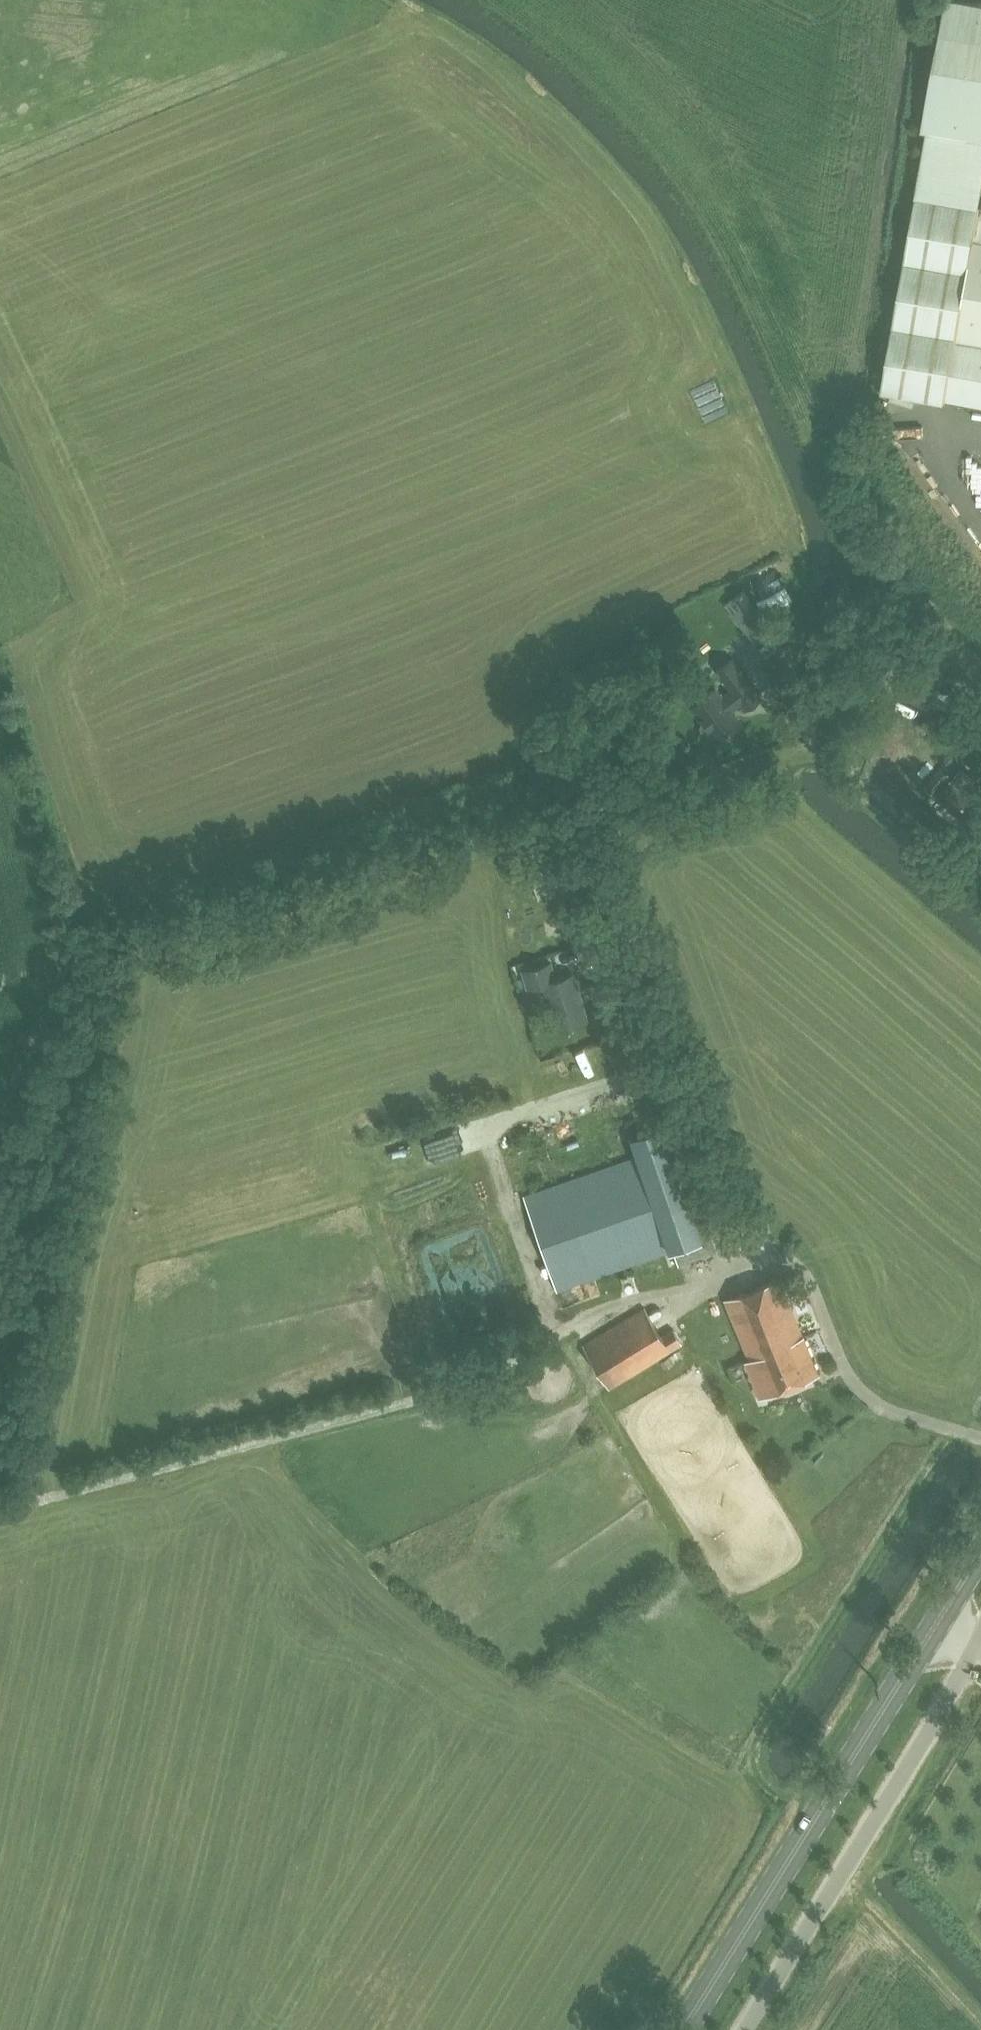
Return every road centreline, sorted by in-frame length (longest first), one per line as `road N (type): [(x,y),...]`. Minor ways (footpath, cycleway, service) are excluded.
road 1 (primary): [(684,2029),(980,1552)]
road 2 (unclassified): [(743,2029),(853,1864),(980,1641)]

